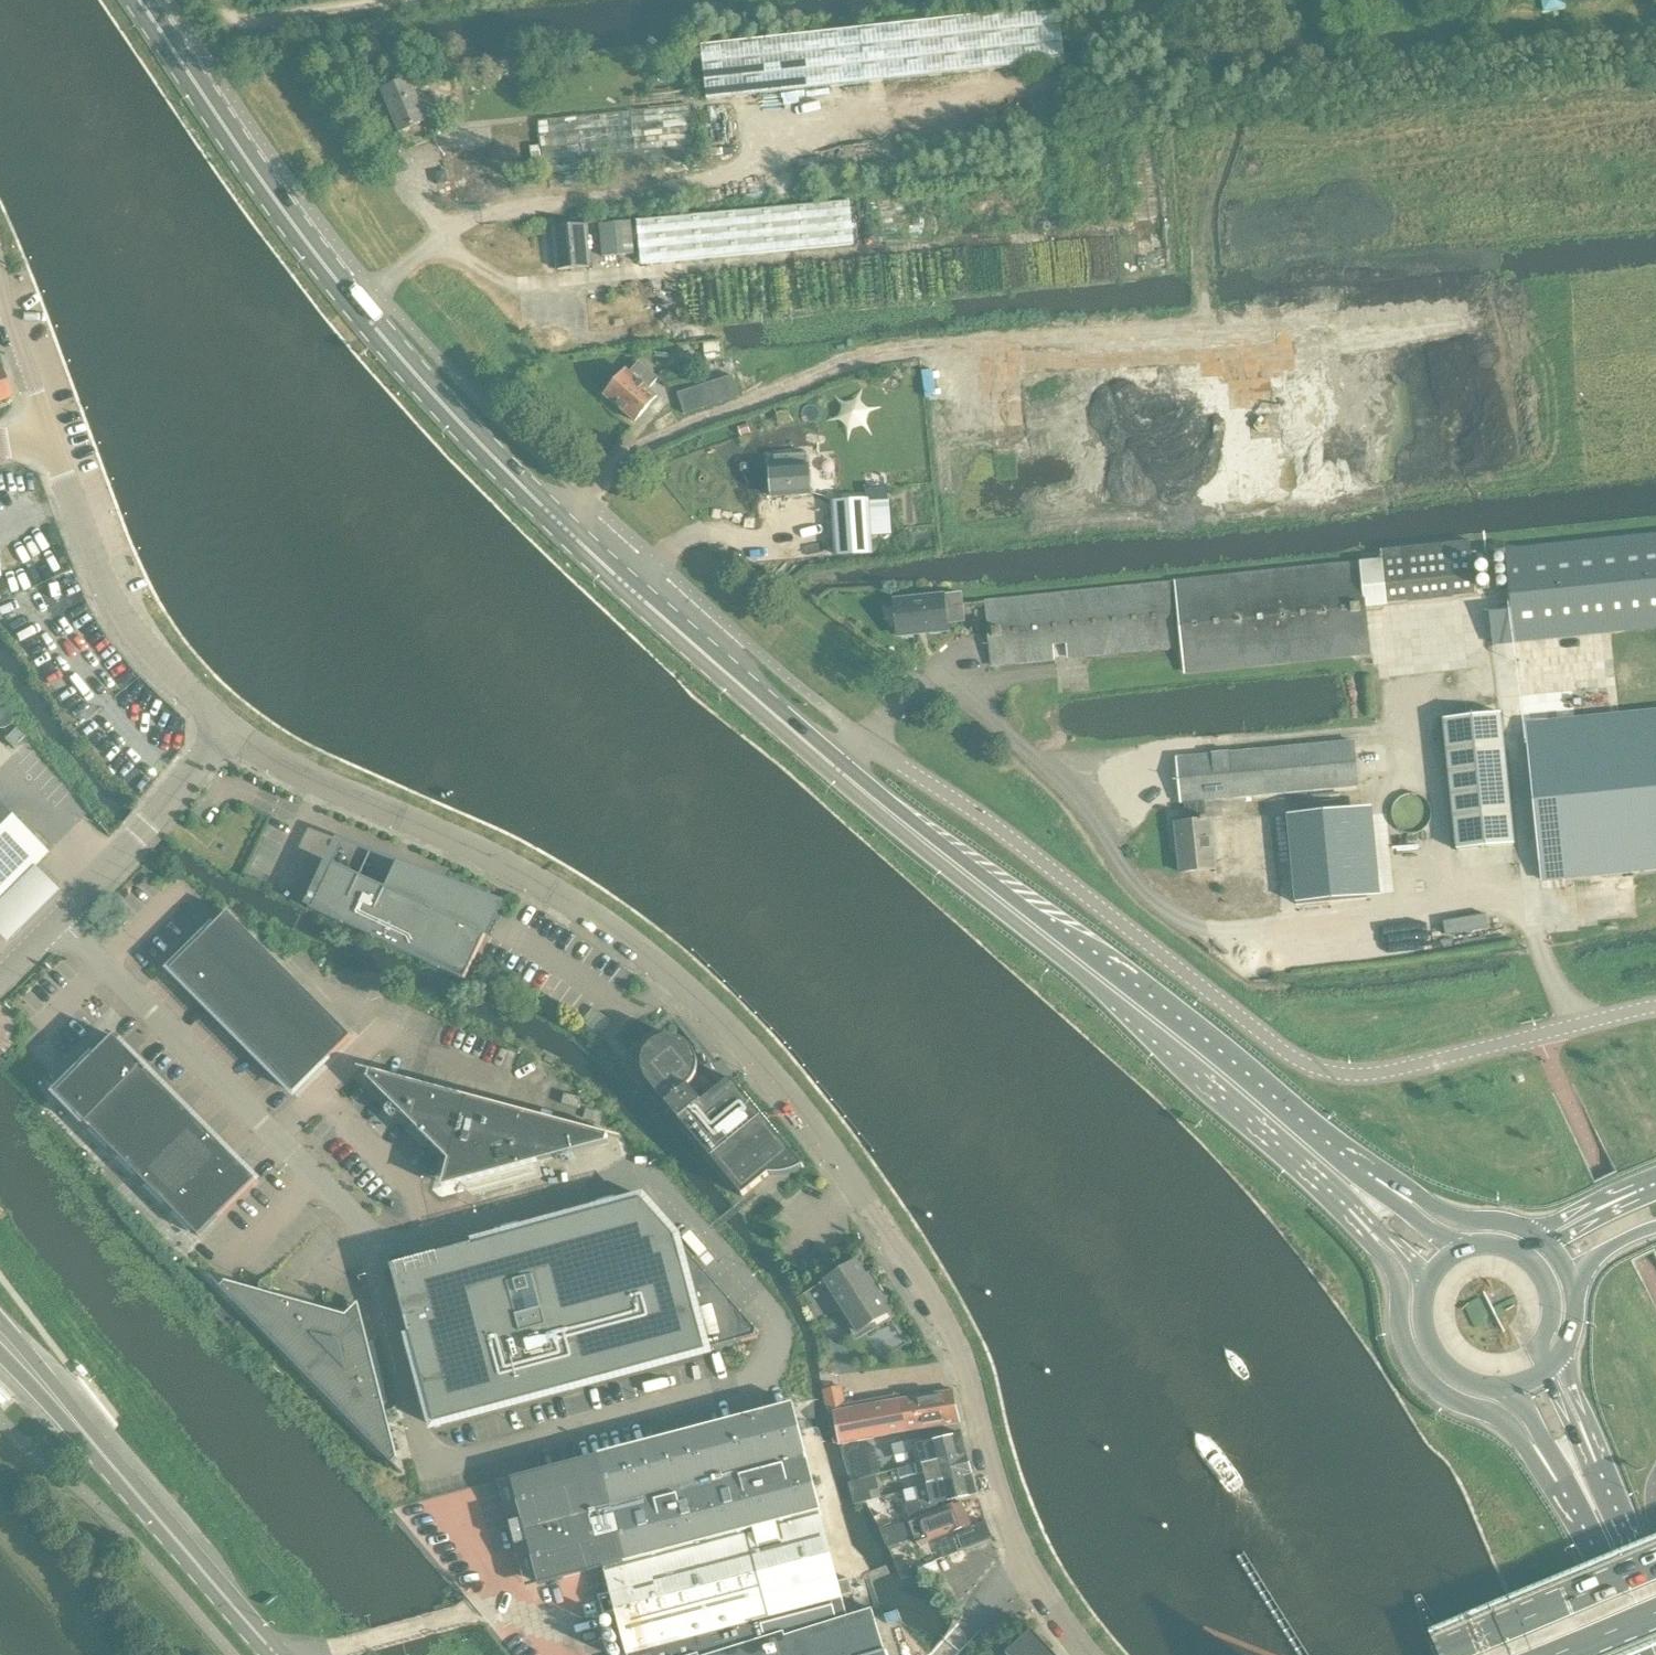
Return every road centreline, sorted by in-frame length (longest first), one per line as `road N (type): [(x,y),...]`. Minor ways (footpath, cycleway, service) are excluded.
road 1 (residential): [(1023,1561),(952,1335),(856,1189),(716,1011),(636,944),(552,890),(327,784),(227,727)]
road 2 (primary): [(841,772),(472,447),(254,172),(140,0)]
road 3 (unclassified): [(372,1247),(426,1445),(452,1463),(749,1381),(772,1343),(767,1311),(649,1175),(422,1235)]
road 4 (unclassified): [(1537,1035),(1376,1074),(1306,1065),(991,823),(868,742)]
road 5 (primary): [(1310,1150),(841,772)]
road 6 (unclassified): [(57,919),(360,1222),(372,1247)]
road 7 (track): [(855,254),(1155,227),(1149,144)]
road 8 (primary): [(1349,1209),(1394,1273),(1417,1371),(1446,1397),(1501,1421),(1557,1482)]
road 9 (residential): [(227,727),(150,654),(98,574),(48,437)]
road 10 (unclassified): [(57,919),(227,727)]
road 11 (secondary): [(277,1654),(124,1479)]
road 12 (primary): [(1655,1575),(1467,1654)]
road 13 (secondary): [(124,1479),(63,1392),(0,1325)]
road 14 (secondary): [(0,1358),(124,1479)]
road 15 (residential): [(48,437),(0,272)]
road 16 (primary): [(1431,1277),(1422,1317),(1435,1357),(1473,1384),(1514,1386)]
road 17 (primary): [(1535,1234),(1451,1217),(1376,1179)]
road 18 (primary): [(1655,1651),(1599,1517)]
road 19 (primary): [(1545,1373),(1539,1353),(1552,1300),(1526,1258)]
road 20 (unclassified): [(1537,1035),(1655,1007)]

